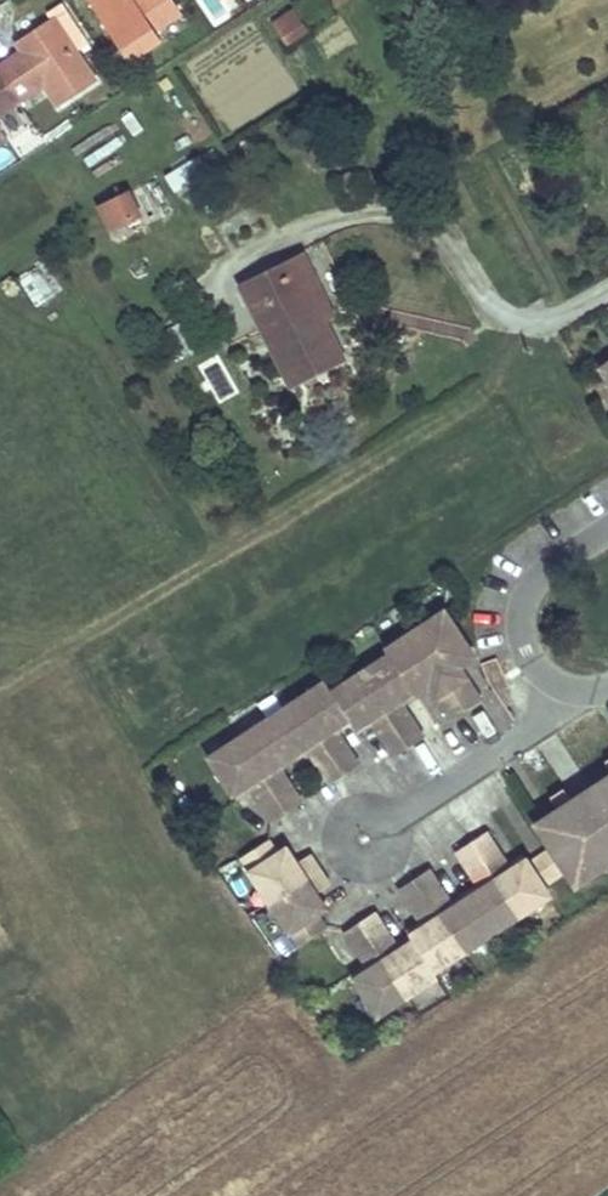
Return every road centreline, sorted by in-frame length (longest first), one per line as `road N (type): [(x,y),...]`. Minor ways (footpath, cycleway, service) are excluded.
road 1 (residential): [(362,839),(540,720),(567,689)]
road 2 (residential): [(607,527),(556,561),(527,599),(523,640),(537,671),(567,689)]

